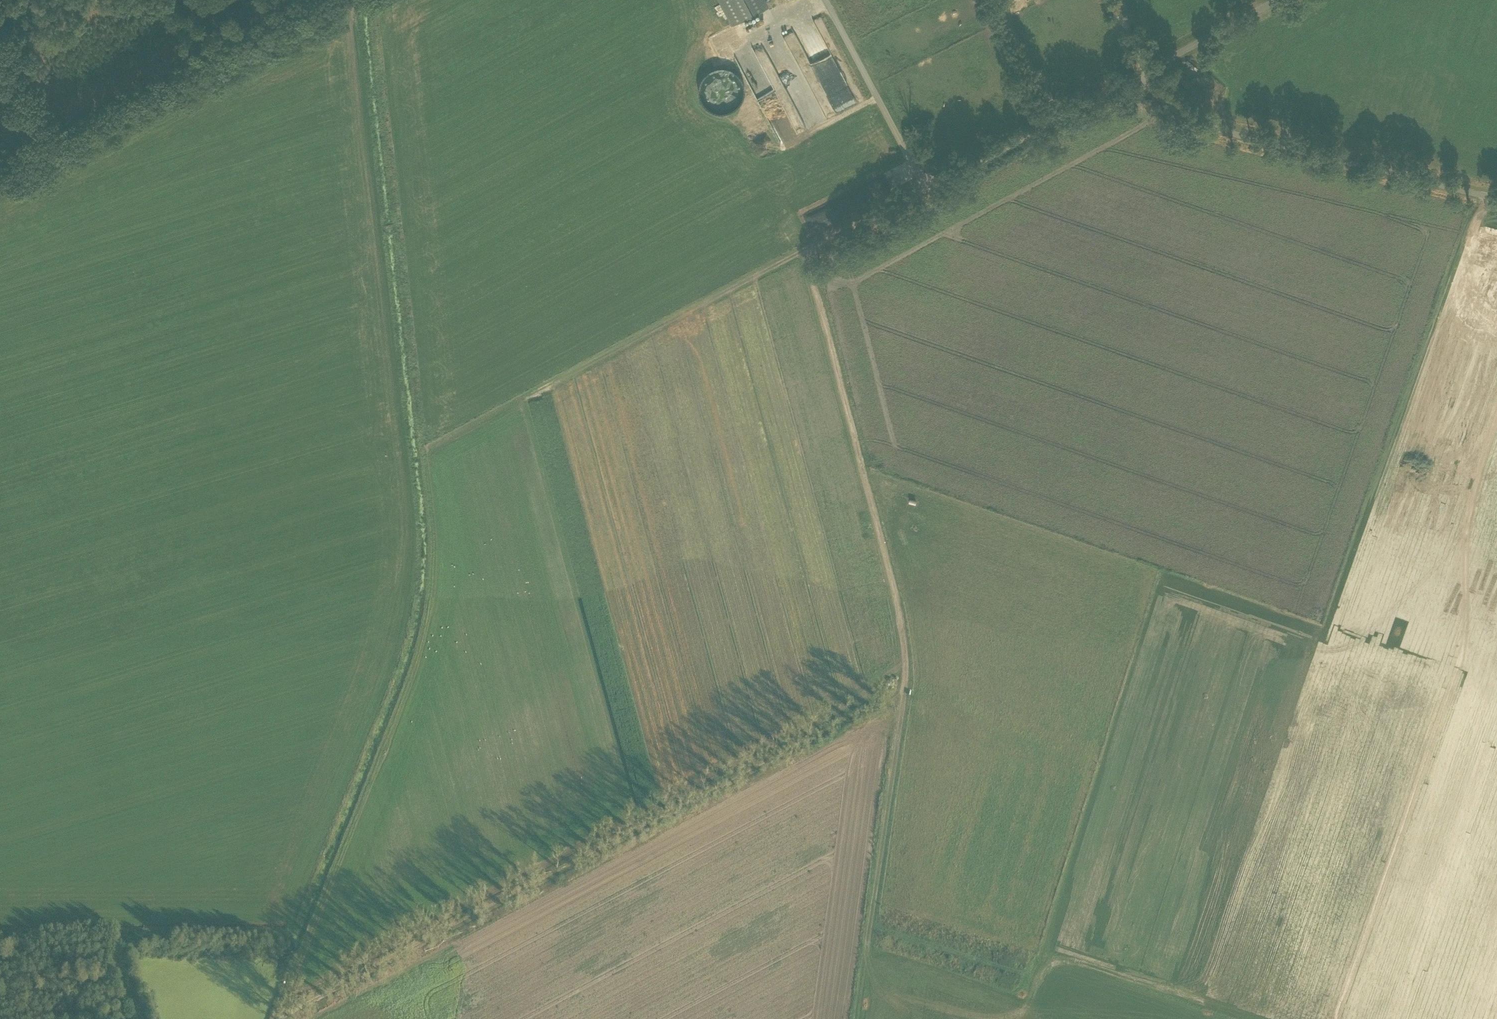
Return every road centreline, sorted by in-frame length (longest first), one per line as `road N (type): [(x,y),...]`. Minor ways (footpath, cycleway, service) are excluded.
road 1 (track): [(143,1018),(119,958),(129,939),(291,928),(407,615),(413,519),(352,0)]
road 2 (track): [(927,187),(823,240),(809,264),(861,453),(907,677),(858,1018)]
road 3 (track): [(907,691),(278,1005)]
road 4 (unclassified): [(1144,74),(927,187),(826,0)]
road 5 (unclassified): [(1496,197),(1196,122),(1168,106),(1144,74)]
road 6 (unclassified): [(0,173),(321,0)]
road 7 (unclassified): [(1144,74),(1278,0)]

